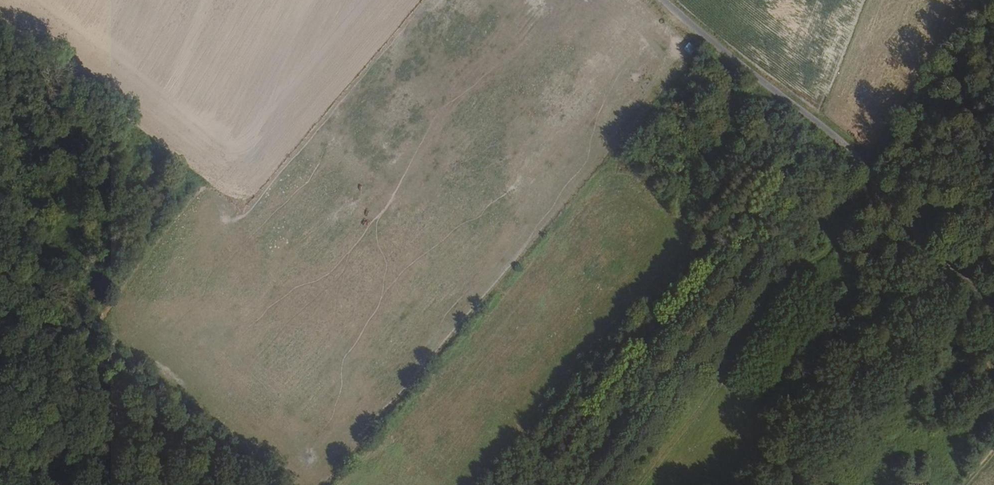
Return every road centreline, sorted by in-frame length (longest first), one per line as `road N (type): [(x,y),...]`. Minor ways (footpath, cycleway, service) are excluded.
road 1 (unclassified): [(674,0),(841,136),(934,265),(993,303)]

